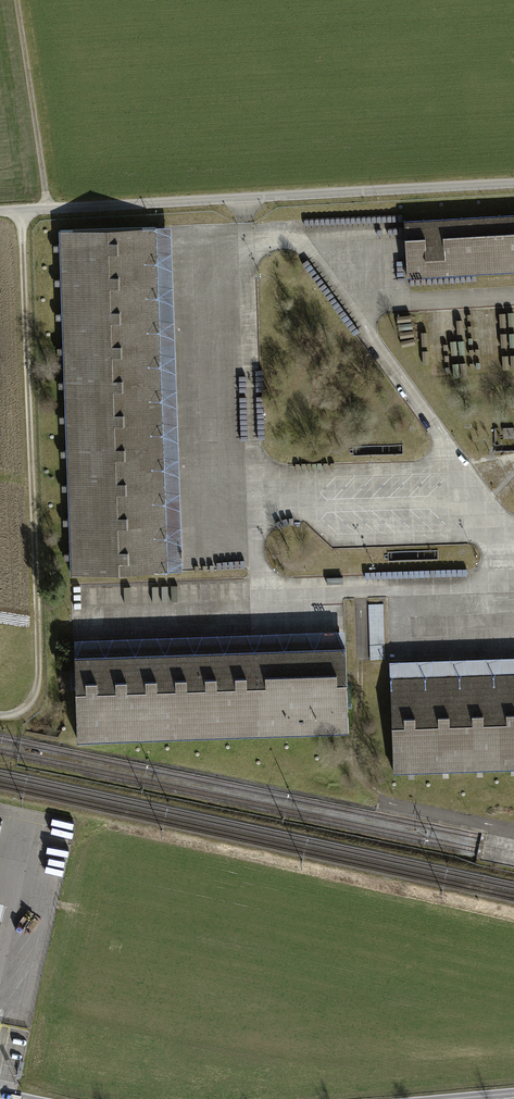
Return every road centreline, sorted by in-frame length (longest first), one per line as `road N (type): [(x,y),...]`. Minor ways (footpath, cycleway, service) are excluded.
road 1 (track): [(0,720),(29,708),(40,674),(21,210)]
road 2 (residential): [(0,212),(513,183)]
road 3 (track): [(391,804),(357,772),(360,584)]
road 4 (track): [(48,208),(16,0)]

